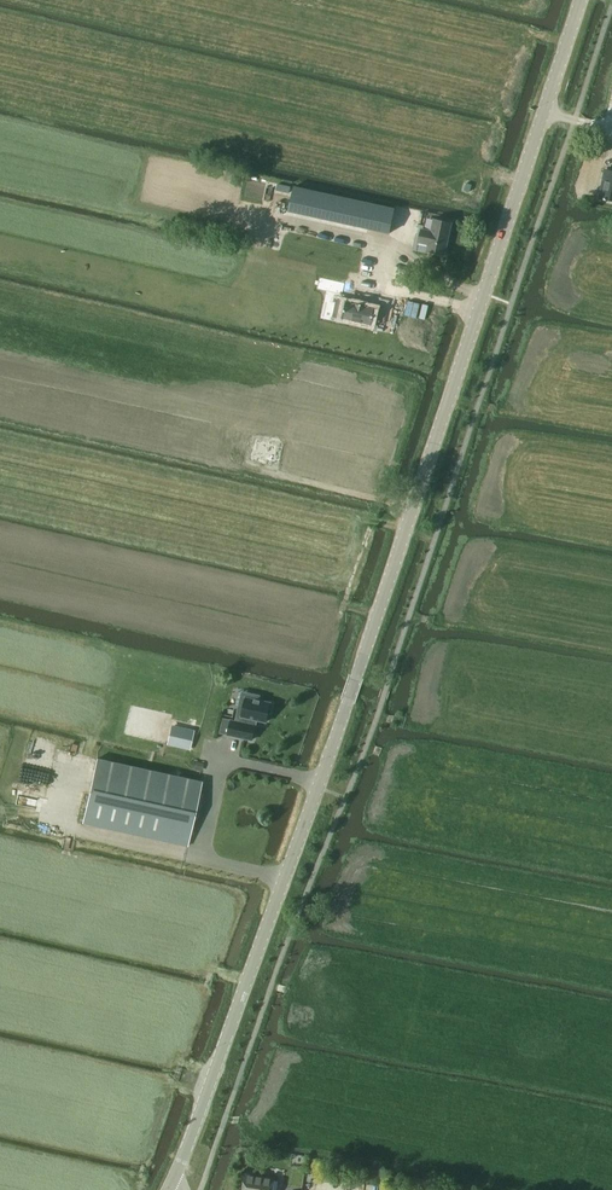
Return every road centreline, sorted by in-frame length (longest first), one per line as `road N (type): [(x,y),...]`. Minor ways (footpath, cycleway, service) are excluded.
road 1 (tertiary): [(168,1189),(299,851),(581,0)]

